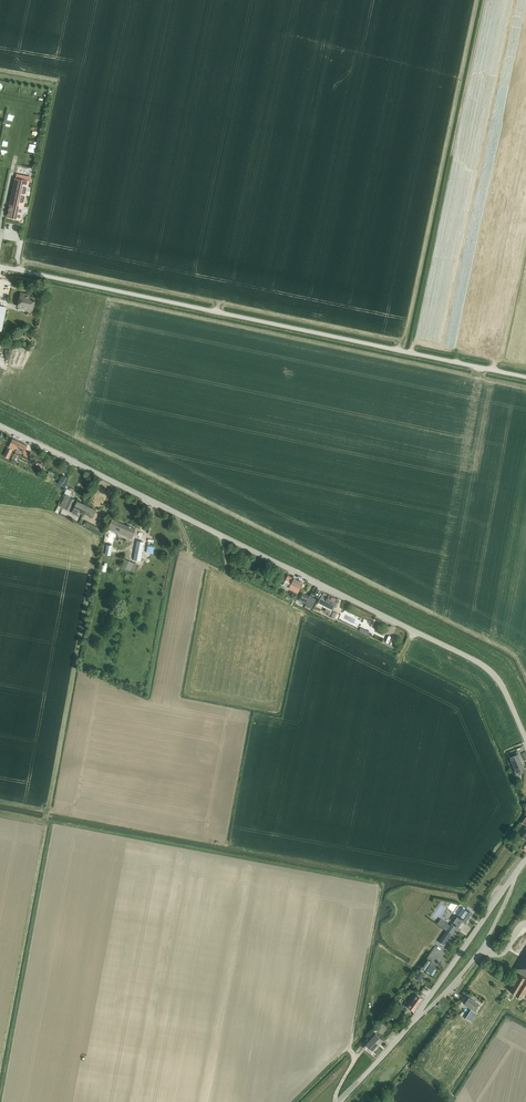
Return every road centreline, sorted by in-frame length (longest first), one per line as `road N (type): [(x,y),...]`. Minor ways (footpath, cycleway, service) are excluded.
road 1 (unclassified): [(525,740),(502,684),(479,663),(0,426)]
road 2 (unclassified): [(525,377),(0,267)]
road 3 (unclassified): [(339,1101),(416,1018),(525,859)]
road 4 (track): [(411,353),(451,163)]

